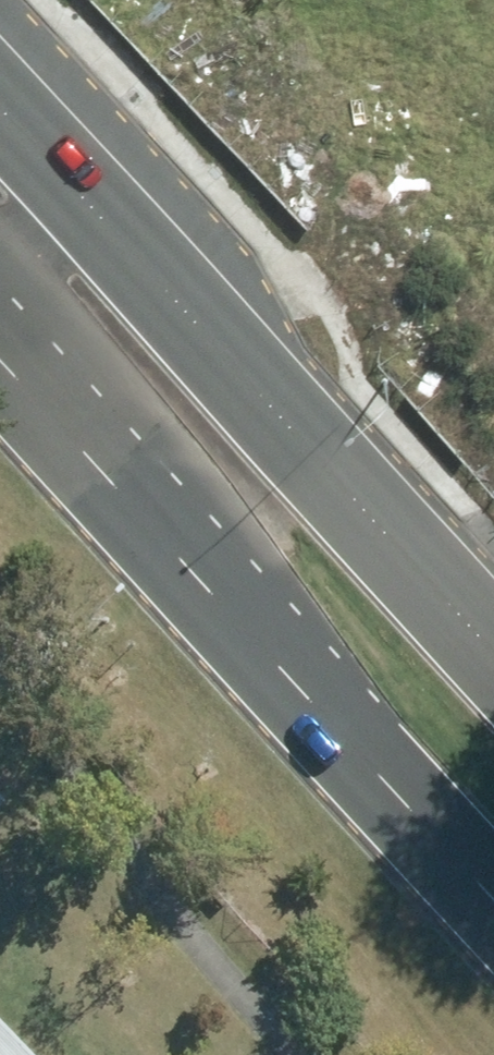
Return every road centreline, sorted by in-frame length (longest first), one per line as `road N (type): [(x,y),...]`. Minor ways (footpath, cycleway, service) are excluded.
road 1 (primary): [(493,883),(380,766),(0,327)]
road 2 (primary): [(0,129),(493,649)]

